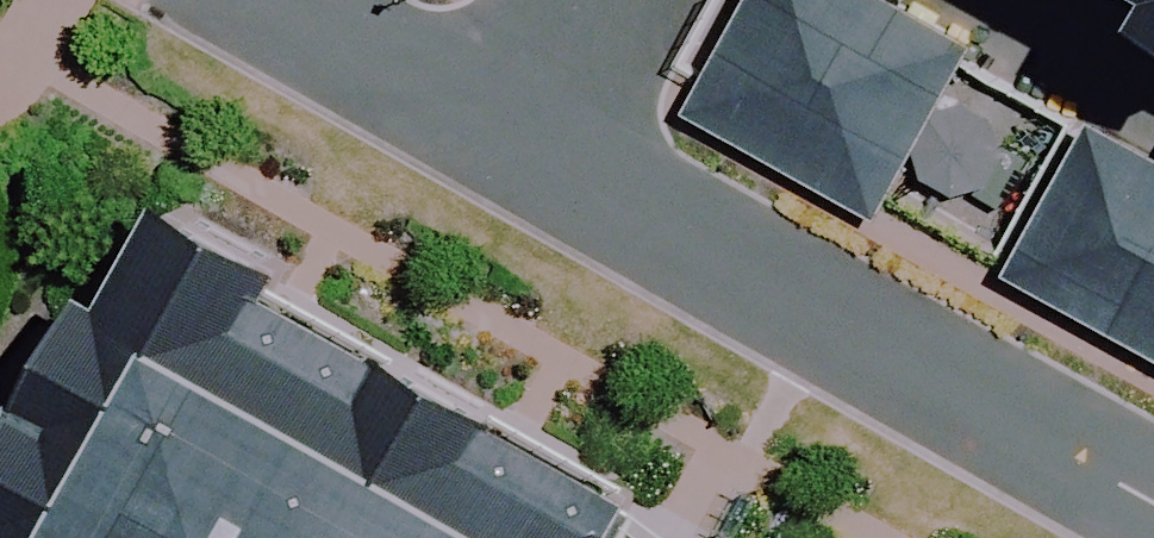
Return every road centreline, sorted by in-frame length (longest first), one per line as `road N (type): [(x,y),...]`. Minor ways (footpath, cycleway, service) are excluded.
road 1 (residential): [(1153,506),(493,129)]
road 2 (residential): [(493,129),(266,0)]
road 3 (residential): [(568,0),(493,129)]
road 4 (residential): [(1153,74),(1024,0)]

